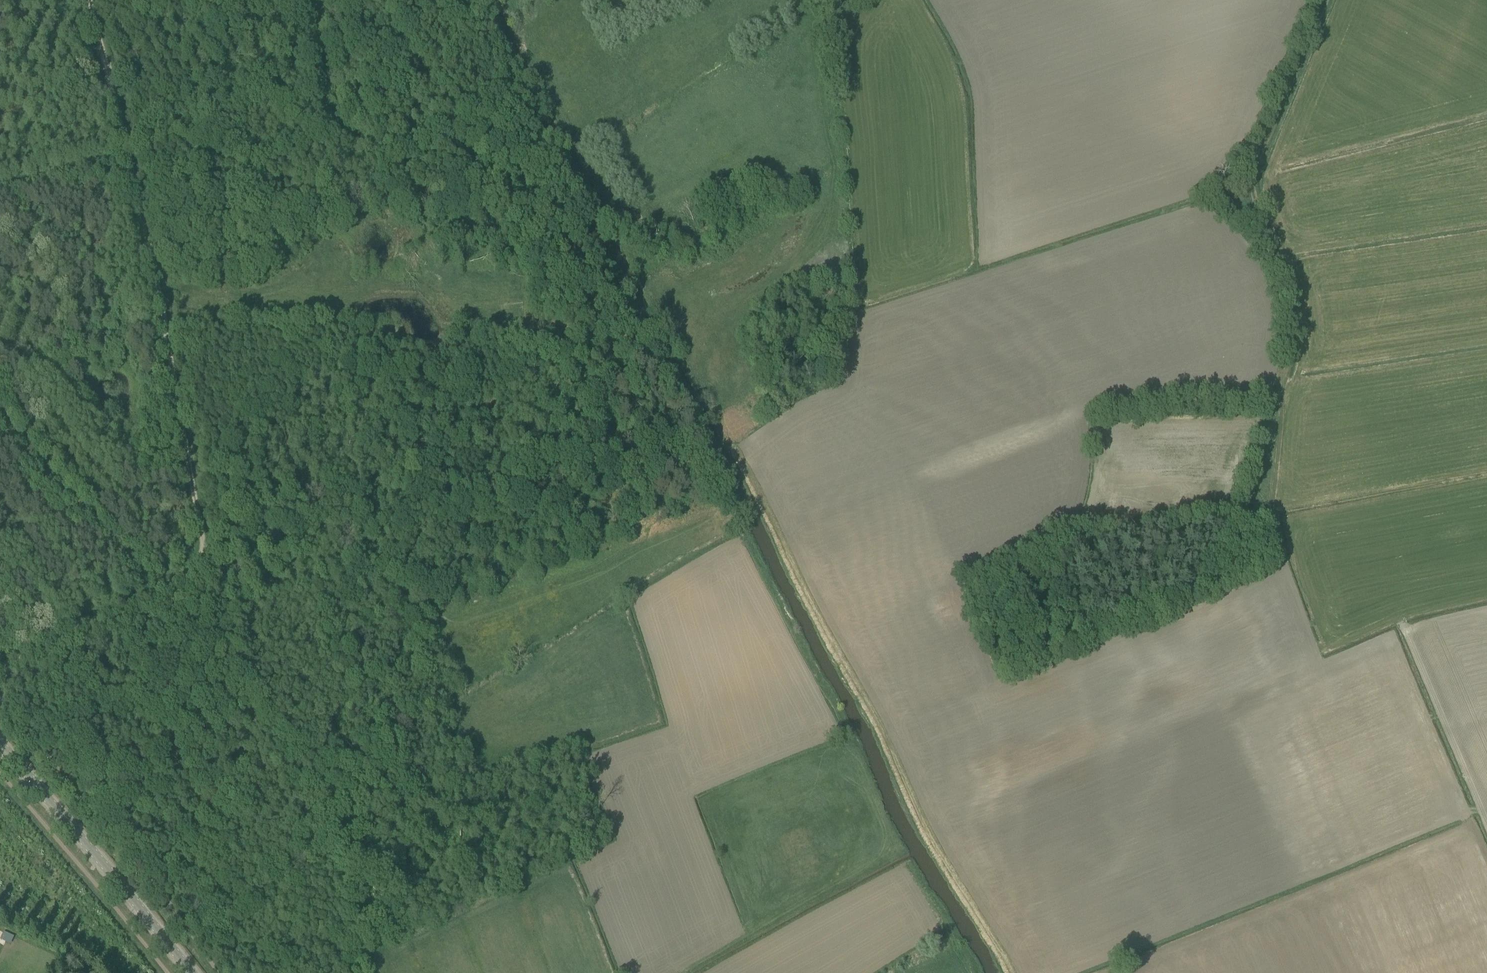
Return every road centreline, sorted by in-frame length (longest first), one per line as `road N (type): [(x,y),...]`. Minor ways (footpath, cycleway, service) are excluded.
road 1 (track): [(91,0),(206,555),(189,574),(0,665)]
road 2 (track): [(1322,0),(1244,183),(1298,322),(1292,363),(1257,458),(1228,530),(1200,572),(1142,607),(1068,635)]
road 3 (tertiary): [(193,972),(0,743)]
road 4 (track): [(206,555),(225,556),(284,586),(371,590),(435,611)]

